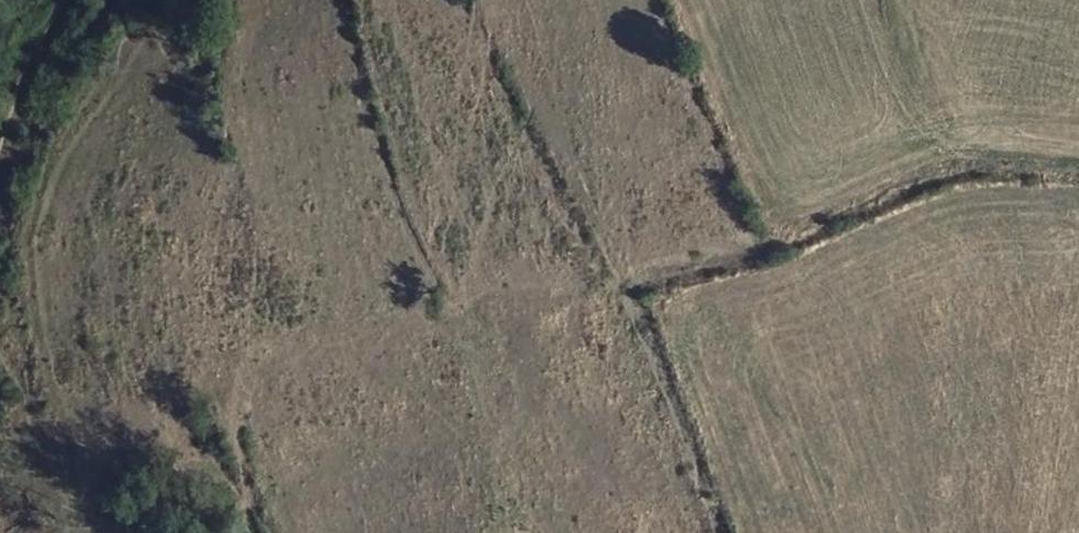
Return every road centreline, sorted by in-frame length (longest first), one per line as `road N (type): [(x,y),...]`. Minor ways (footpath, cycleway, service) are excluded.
road 1 (track): [(911,0),(933,100),(1078,148)]

